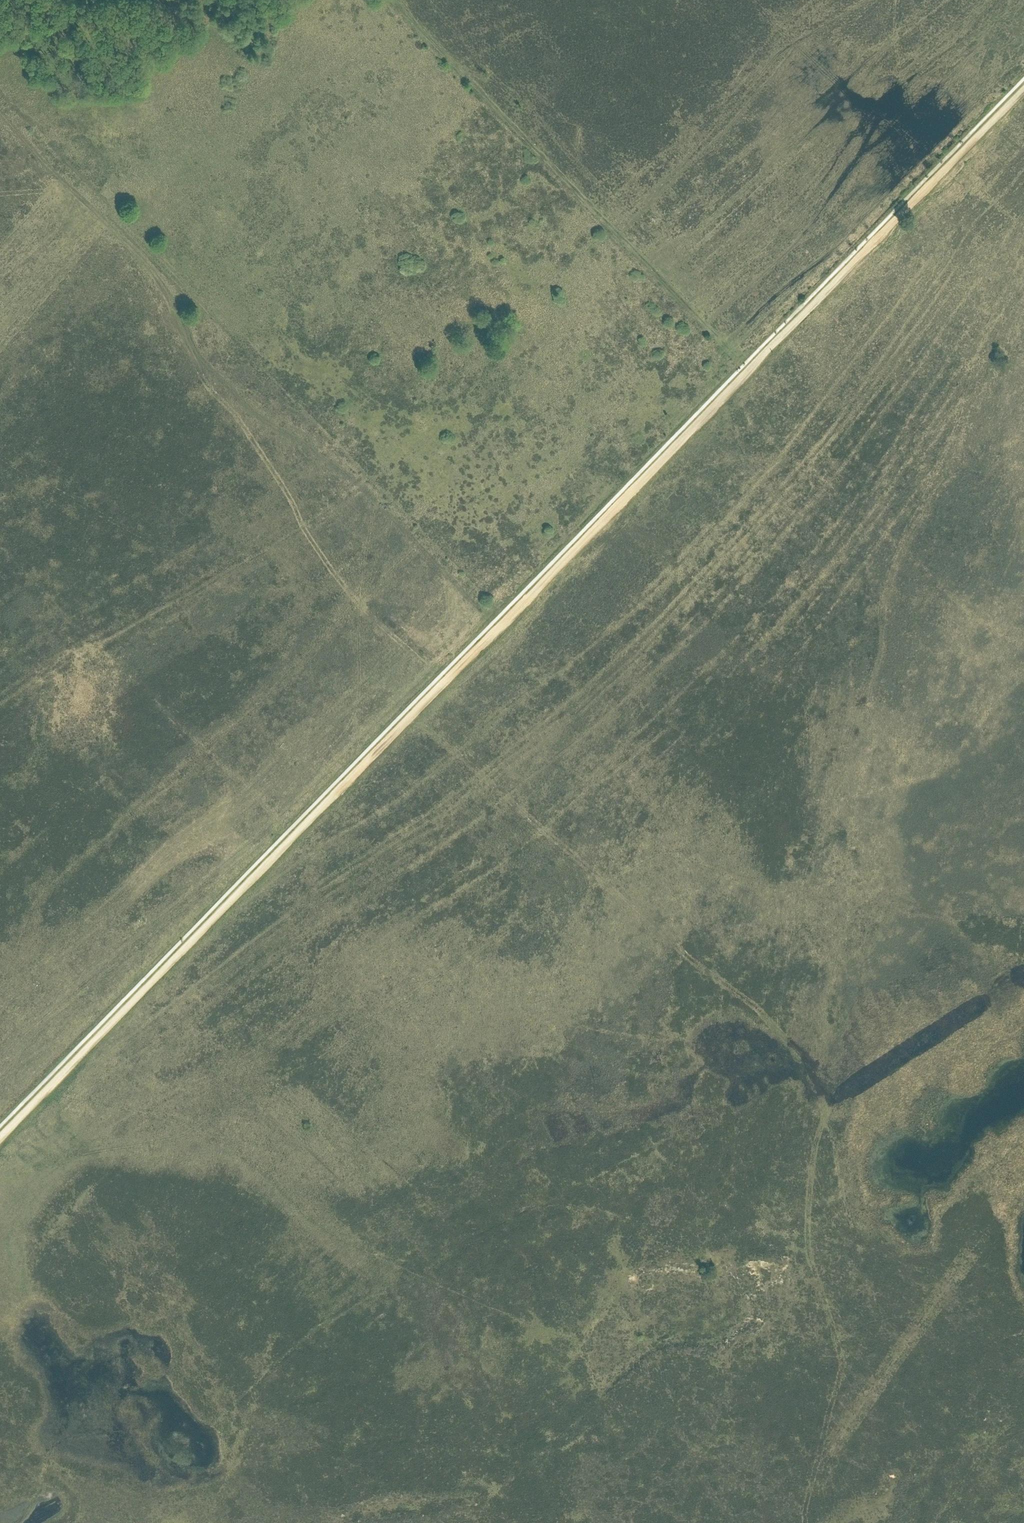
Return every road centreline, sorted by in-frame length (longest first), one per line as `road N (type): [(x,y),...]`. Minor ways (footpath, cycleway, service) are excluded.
road 1 (track): [(0,1135),(1023,88)]

